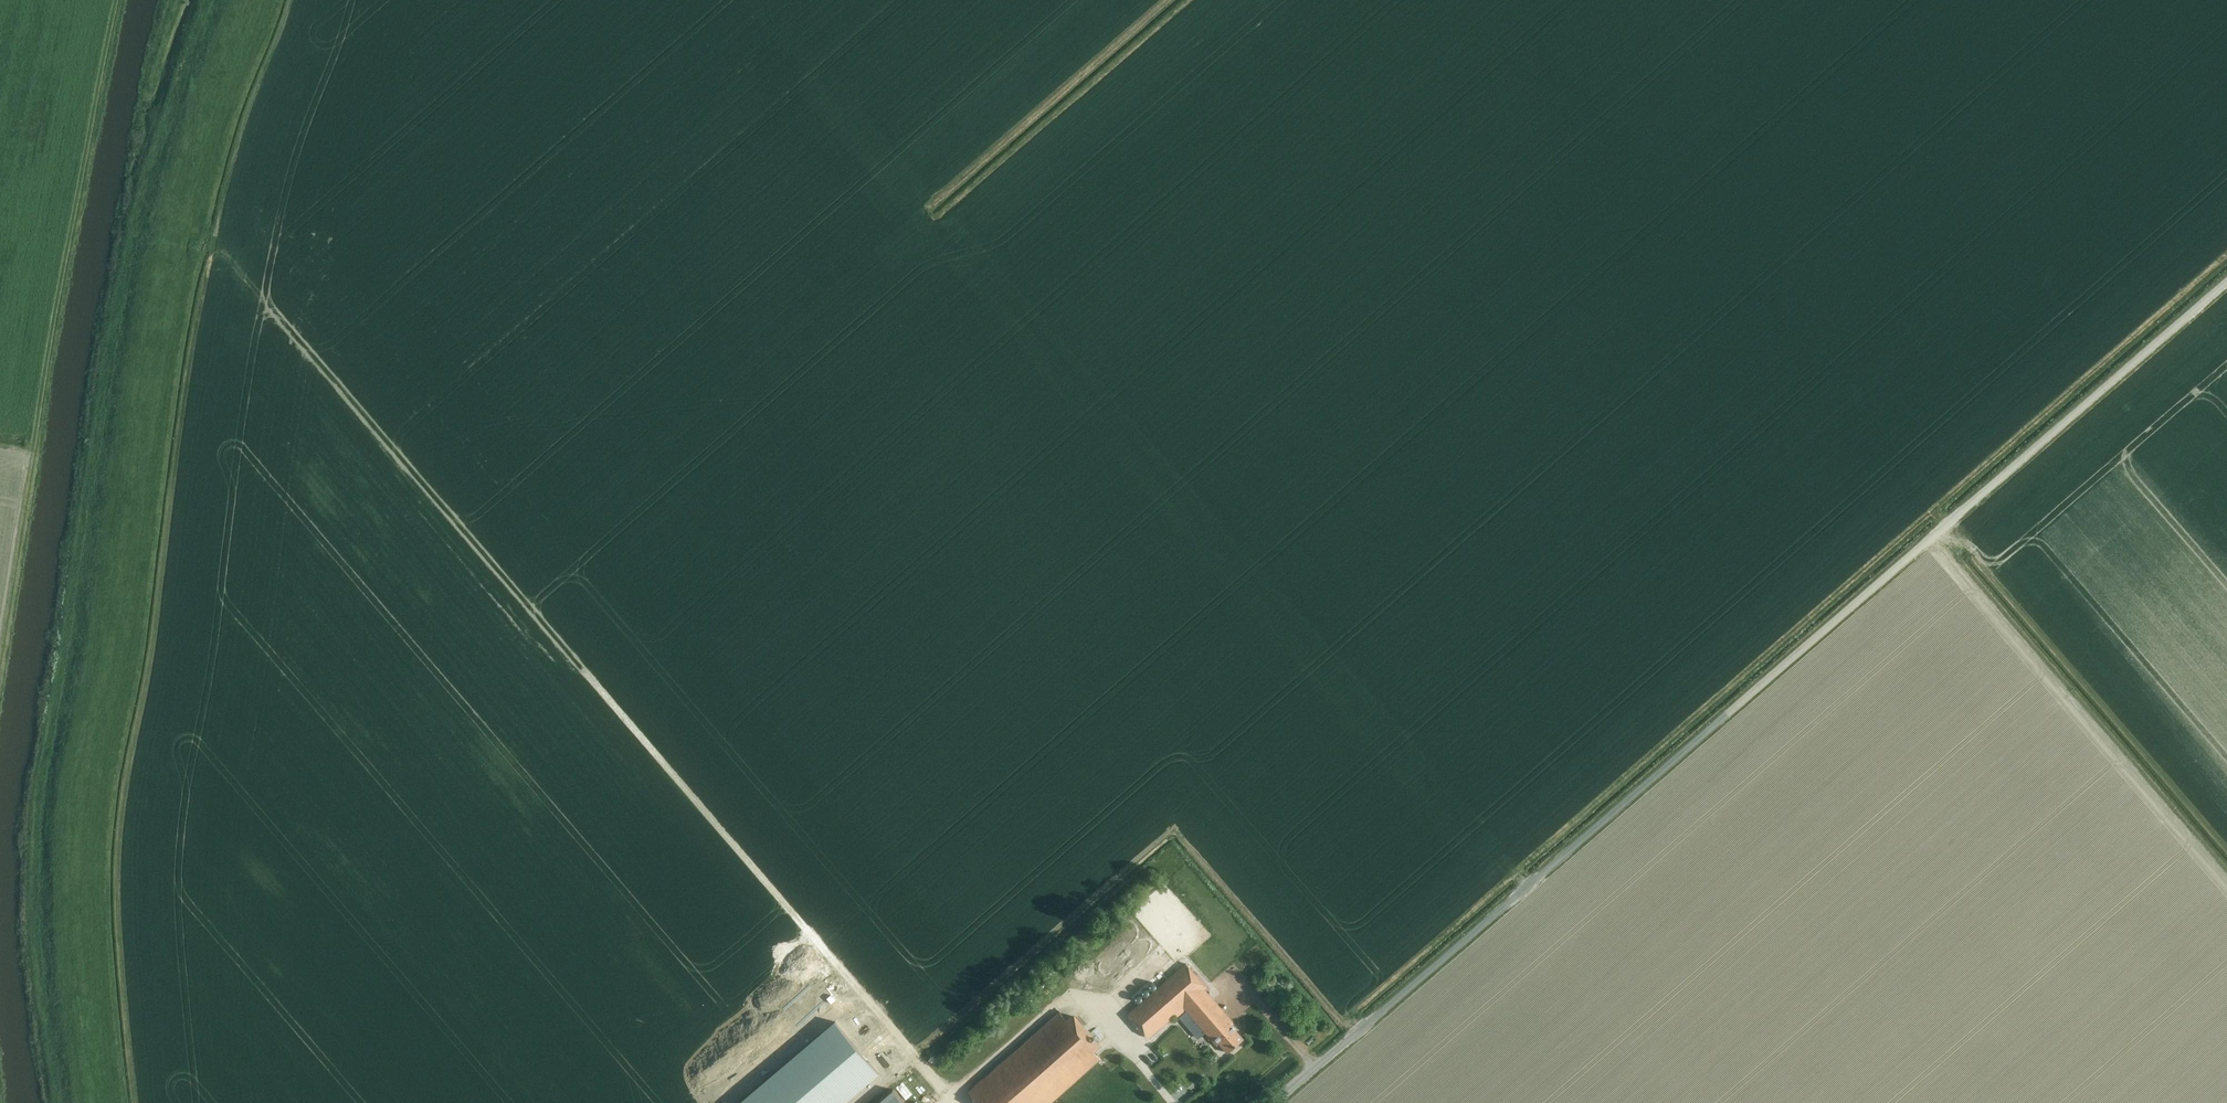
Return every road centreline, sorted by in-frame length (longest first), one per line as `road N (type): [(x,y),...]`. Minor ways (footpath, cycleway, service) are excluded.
road 1 (unclassified): [(1277,1102),(2226,271)]
road 2 (track): [(215,249),(947,1096)]

